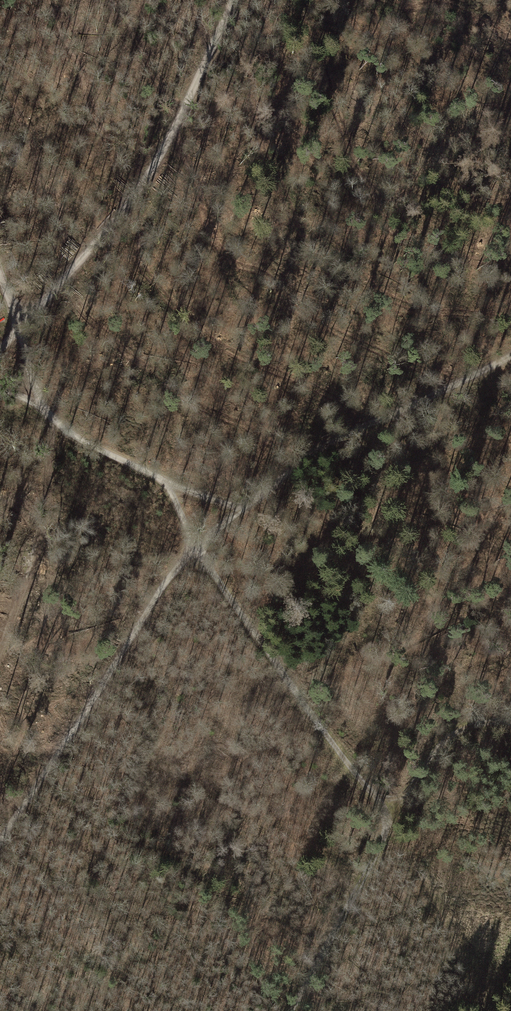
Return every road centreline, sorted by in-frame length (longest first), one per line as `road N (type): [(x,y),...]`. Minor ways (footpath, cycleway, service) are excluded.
road 1 (track): [(510,356),(315,451),(193,547),(0,843)]
road 2 (track): [(16,332),(52,424),(166,480),(193,547),(390,819)]
road 3 (track): [(230,0),(156,167),(110,232),(16,332)]
road 4 (track): [(290,1010),(390,819)]
road 5 (track): [(390,819),(442,739),(477,722),(510,720)]

